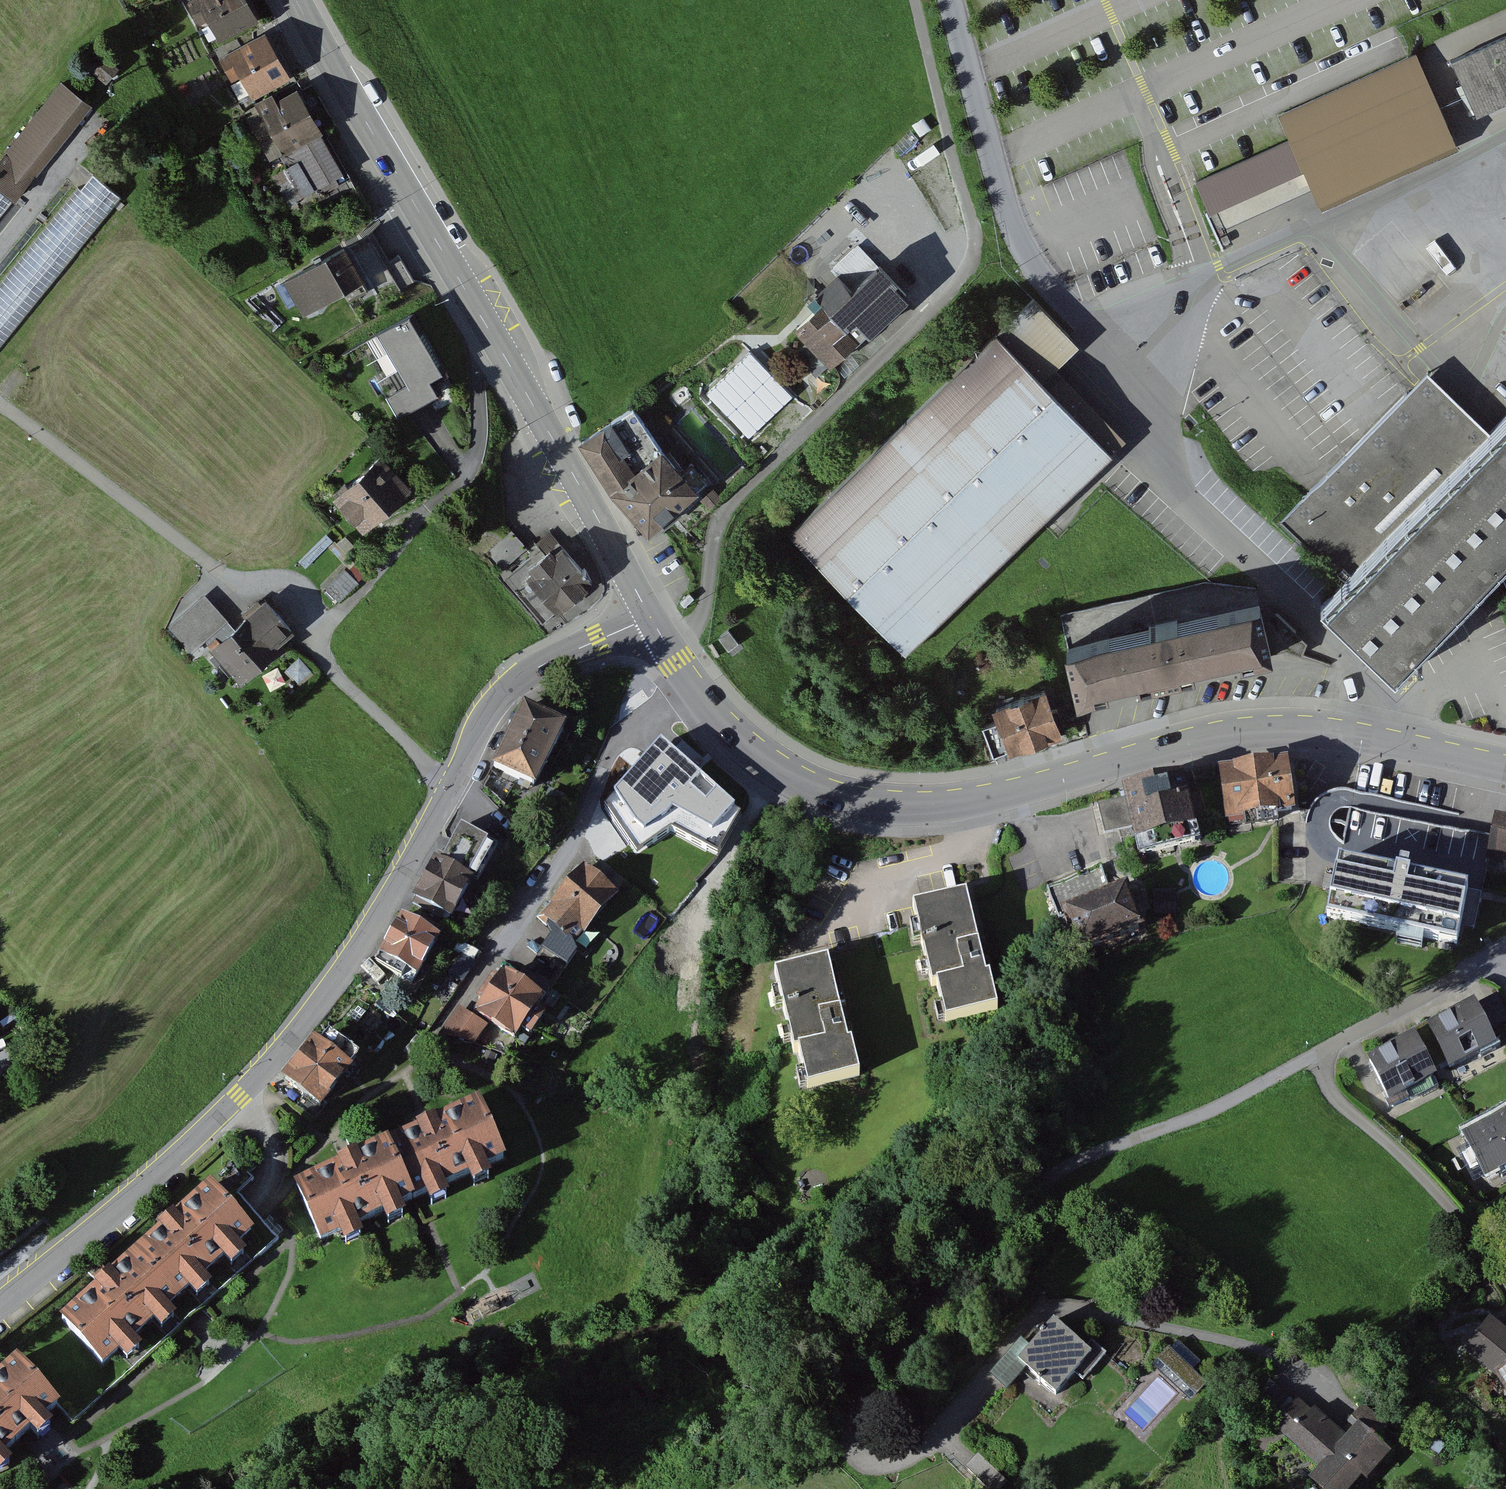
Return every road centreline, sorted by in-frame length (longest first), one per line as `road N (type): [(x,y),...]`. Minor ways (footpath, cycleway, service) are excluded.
road 1 (tertiary): [(650,616),(553,660),(500,695),(379,916),(283,1047),(191,1143),(0,1306)]
road 2 (tertiary): [(1505,768),(1318,729),(1271,728),(970,800),(888,806),(811,788),(764,758),(722,722),(665,643)]
road 3 (tertiary): [(650,616),(296,0)]
road 4 (residential): [(665,643),(699,623),(720,517),(965,270)]
road 5 (residential): [(1314,1057),(1502,952)]
road 6 (track): [(720,1488),(871,1376)]

